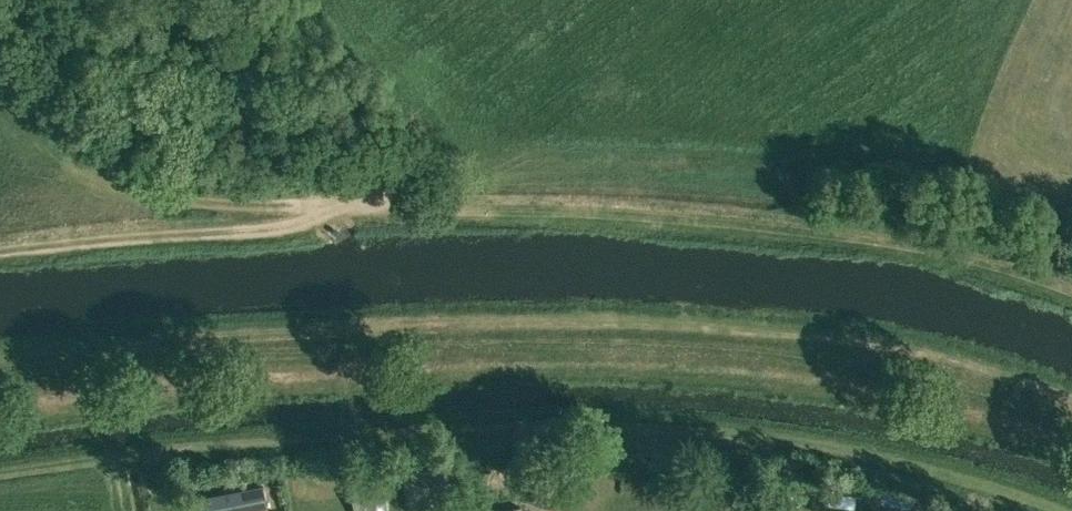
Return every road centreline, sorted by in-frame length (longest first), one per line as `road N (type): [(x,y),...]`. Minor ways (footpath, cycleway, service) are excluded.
road 1 (track): [(0,246),(158,228),(271,230),(326,210),(529,210),(776,225),(919,244),(1071,289)]

